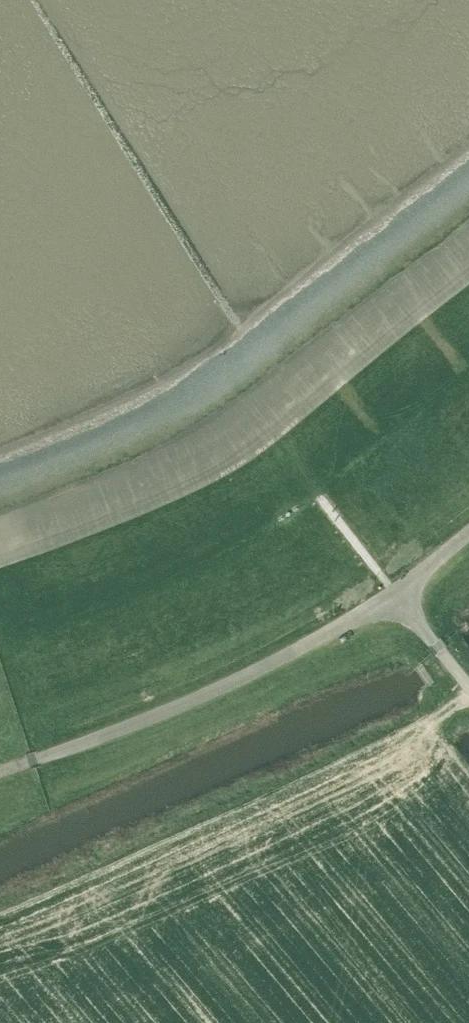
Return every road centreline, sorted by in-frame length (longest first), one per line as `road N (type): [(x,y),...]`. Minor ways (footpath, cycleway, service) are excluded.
road 1 (unclassified): [(0,773),(100,741),(276,664),(395,594)]

